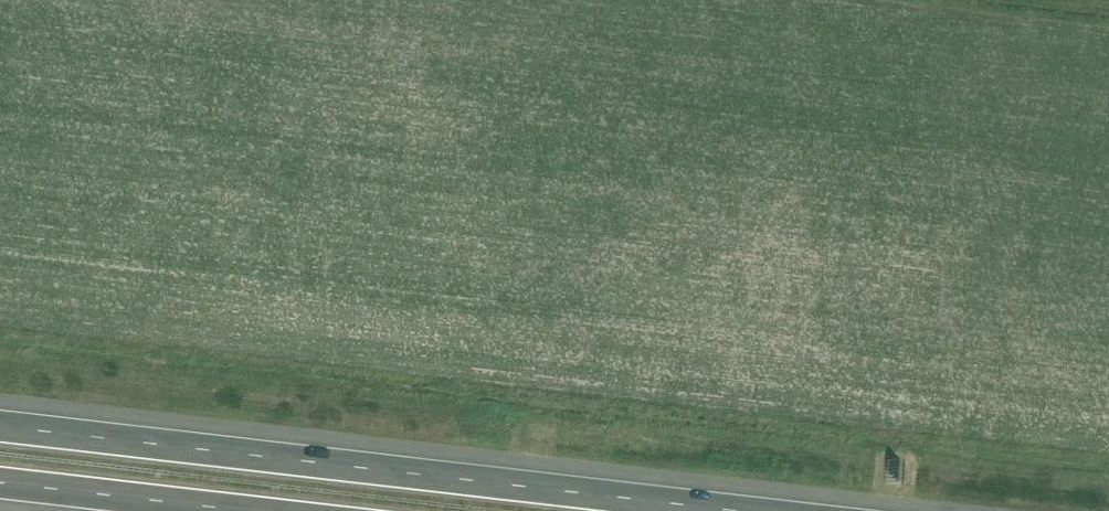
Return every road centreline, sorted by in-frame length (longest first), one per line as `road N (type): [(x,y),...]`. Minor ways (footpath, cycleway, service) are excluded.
road 1 (motorway): [(736,510),(0,426)]
road 2 (motorway): [(0,483),(244,510)]

